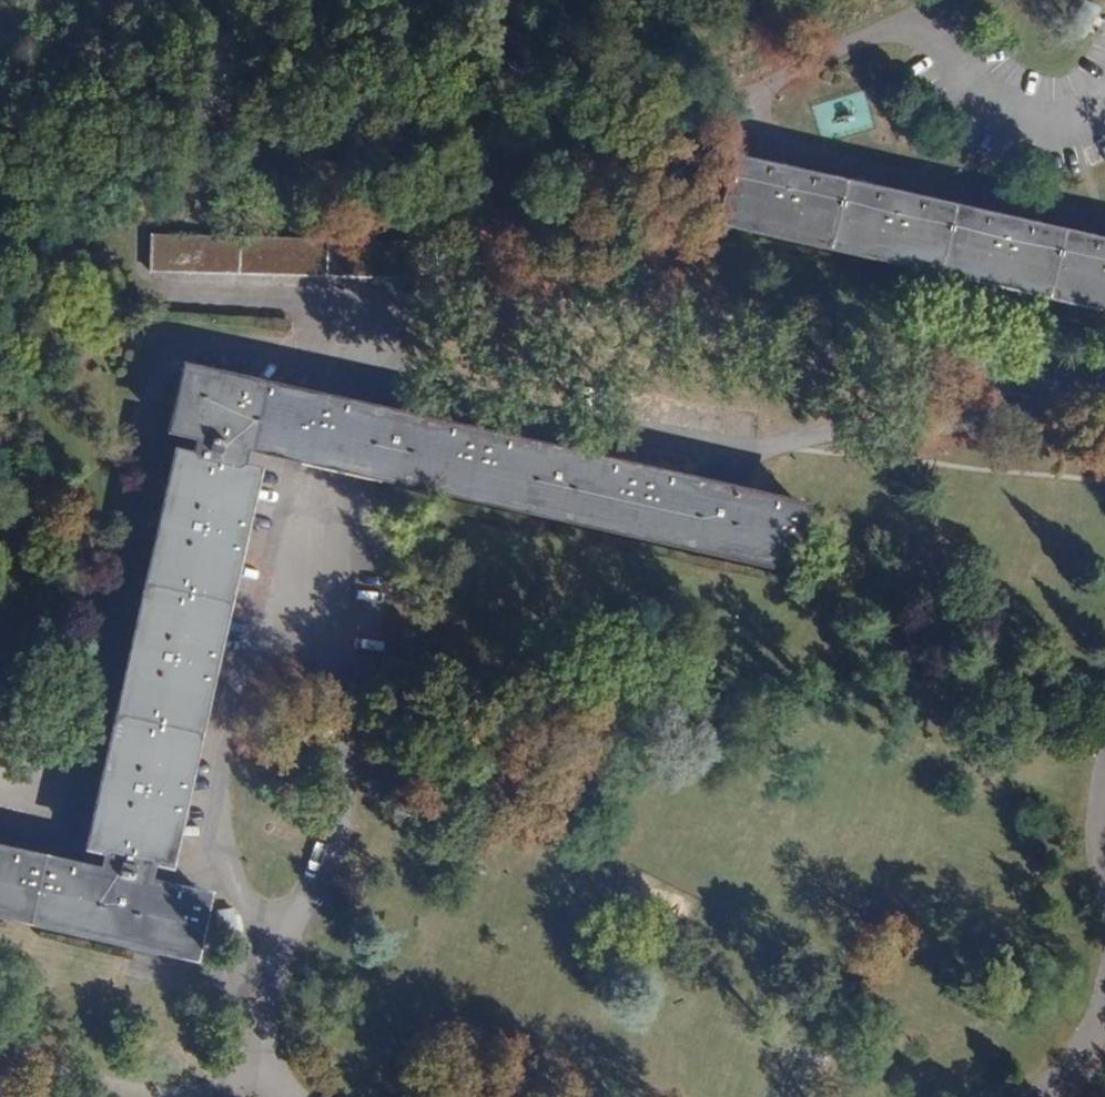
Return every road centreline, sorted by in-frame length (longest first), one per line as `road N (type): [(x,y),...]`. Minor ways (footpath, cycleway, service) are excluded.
road 1 (residential): [(1104,397),(816,352),(596,300),(507,230),(556,126),(847,0)]

